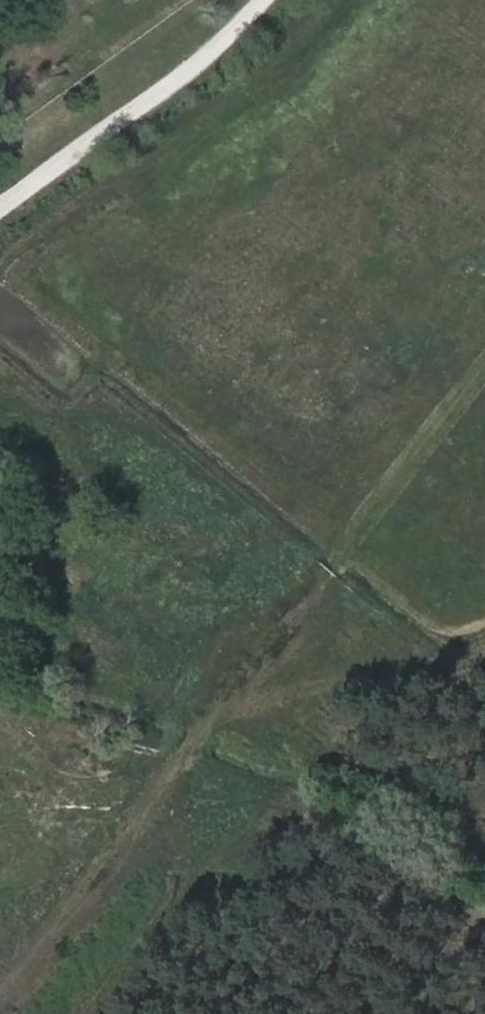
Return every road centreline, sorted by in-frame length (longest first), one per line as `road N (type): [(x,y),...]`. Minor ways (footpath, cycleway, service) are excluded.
road 1 (track): [(271,0),(0,219)]

